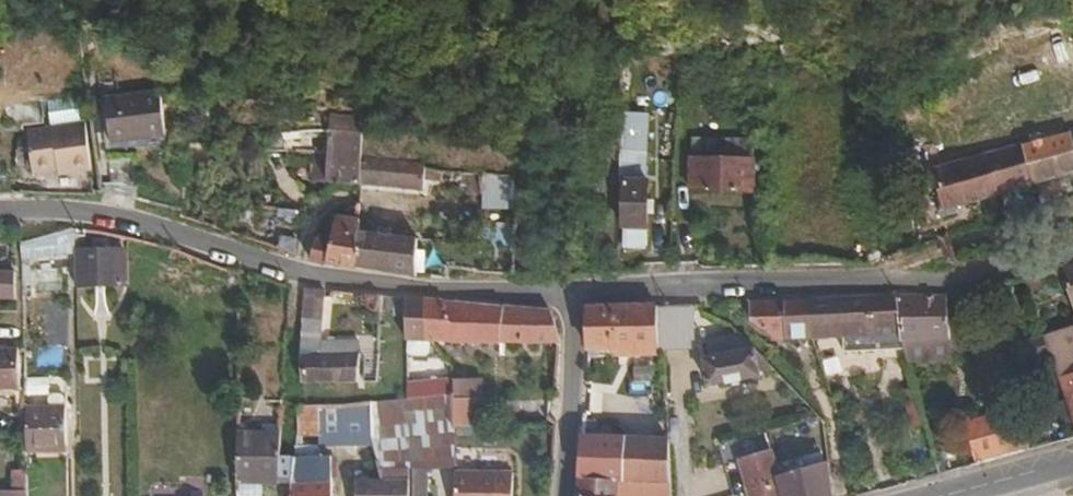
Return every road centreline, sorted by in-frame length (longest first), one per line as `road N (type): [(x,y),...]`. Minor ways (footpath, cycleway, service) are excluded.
road 1 (residential): [(0,208),(81,206),(288,271),(409,286),(576,288)]
road 2 (residential): [(576,288),(943,280),(1072,242)]
road 3 (residential): [(576,288),(565,495)]
road 4 (secondary): [(1072,458),(933,495)]

